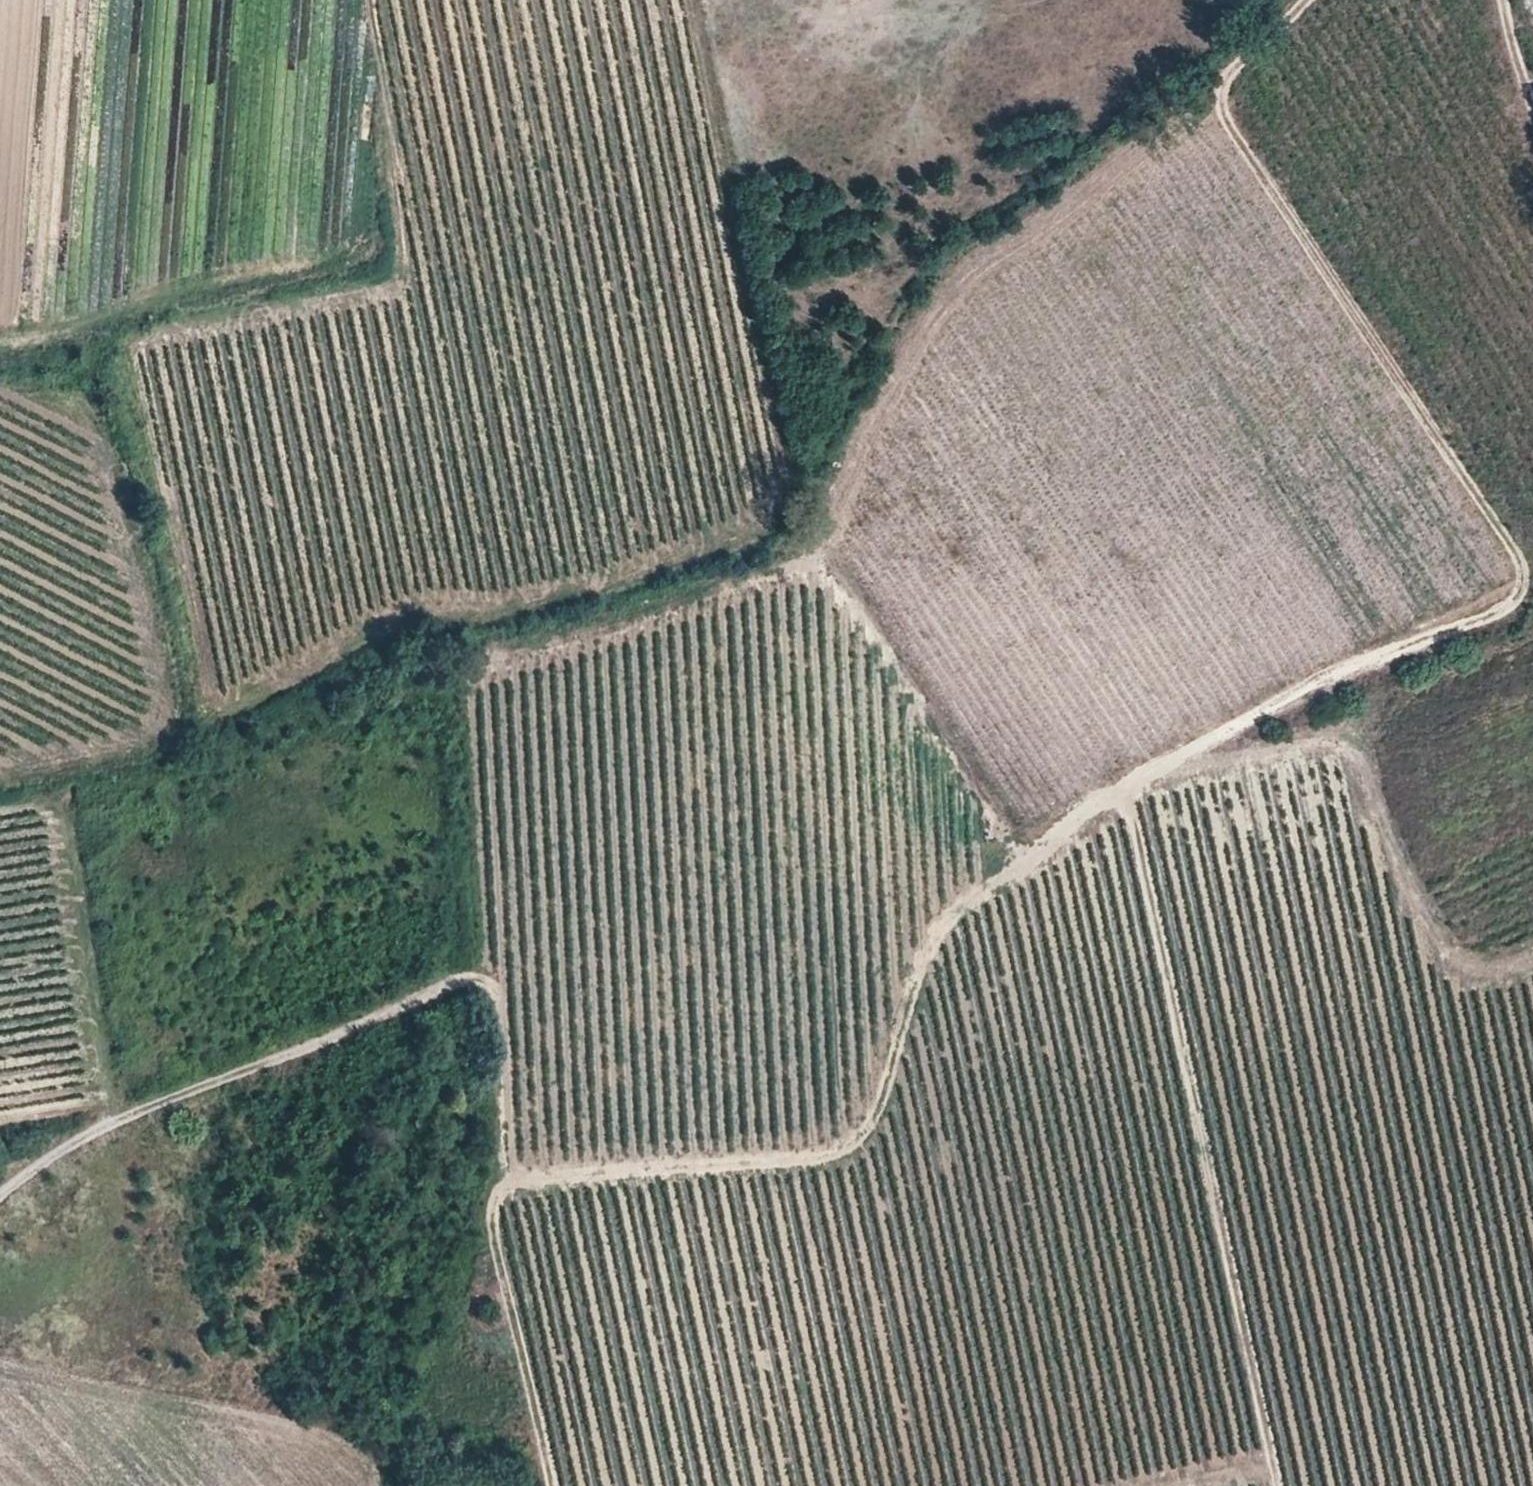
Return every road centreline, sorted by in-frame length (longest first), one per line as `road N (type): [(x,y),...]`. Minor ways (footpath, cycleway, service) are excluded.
road 1 (track): [(0,1205),(93,1134),(427,1006),(463,983)]

